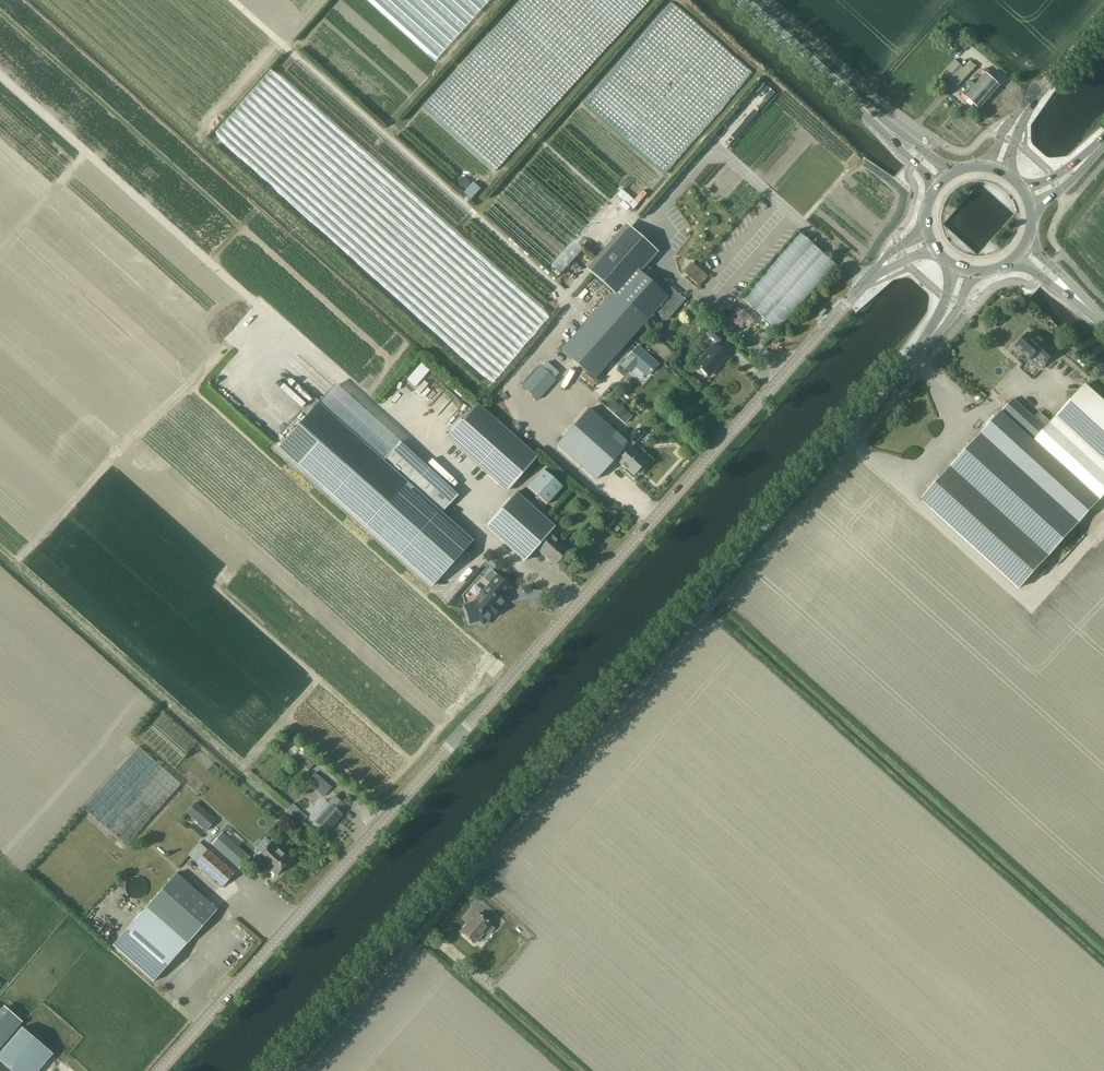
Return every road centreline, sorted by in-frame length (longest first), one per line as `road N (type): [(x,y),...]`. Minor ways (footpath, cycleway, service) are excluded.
road 1 (tertiary): [(847,303),(159,1070)]
road 2 (secondary): [(277,1070),(934,335)]
road 3 (track): [(653,520),(624,496),(592,486),(518,410),(513,381),(565,324),(566,297),(233,0)]
road 4 (track): [(284,331),(0,76)]
road 5 (secondary): [(901,141),(741,0)]
road 6 (unclassified): [(1023,109),(1103,18)]

